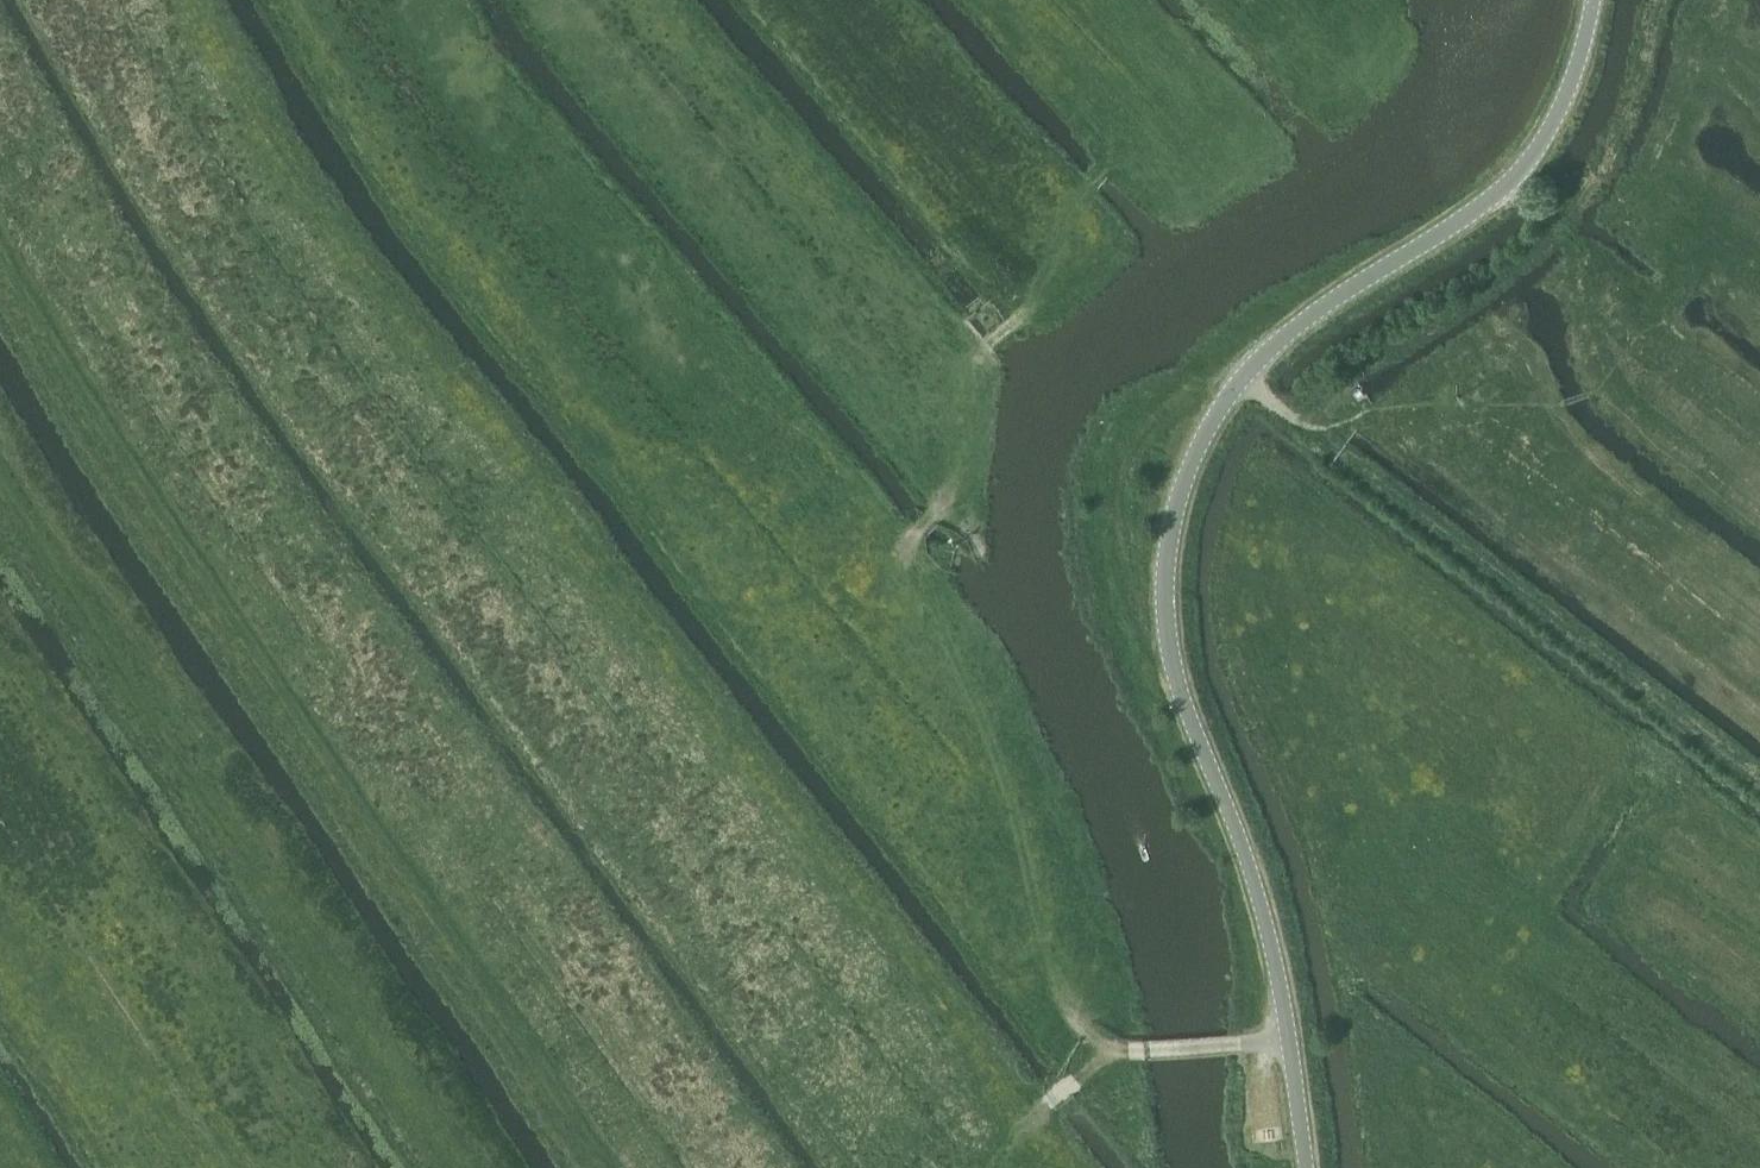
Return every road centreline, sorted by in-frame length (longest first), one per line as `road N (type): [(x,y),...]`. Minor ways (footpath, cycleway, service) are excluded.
road 1 (unclassified): [(1306,1167),(1266,922),(1174,668),(1169,555),(1182,499),(1201,449),(1246,377),(1293,333),(1507,189),(1543,149),(1577,79),(1597,0)]
road 2 (track): [(1289,1046),(1108,1051),(1048,1108)]

